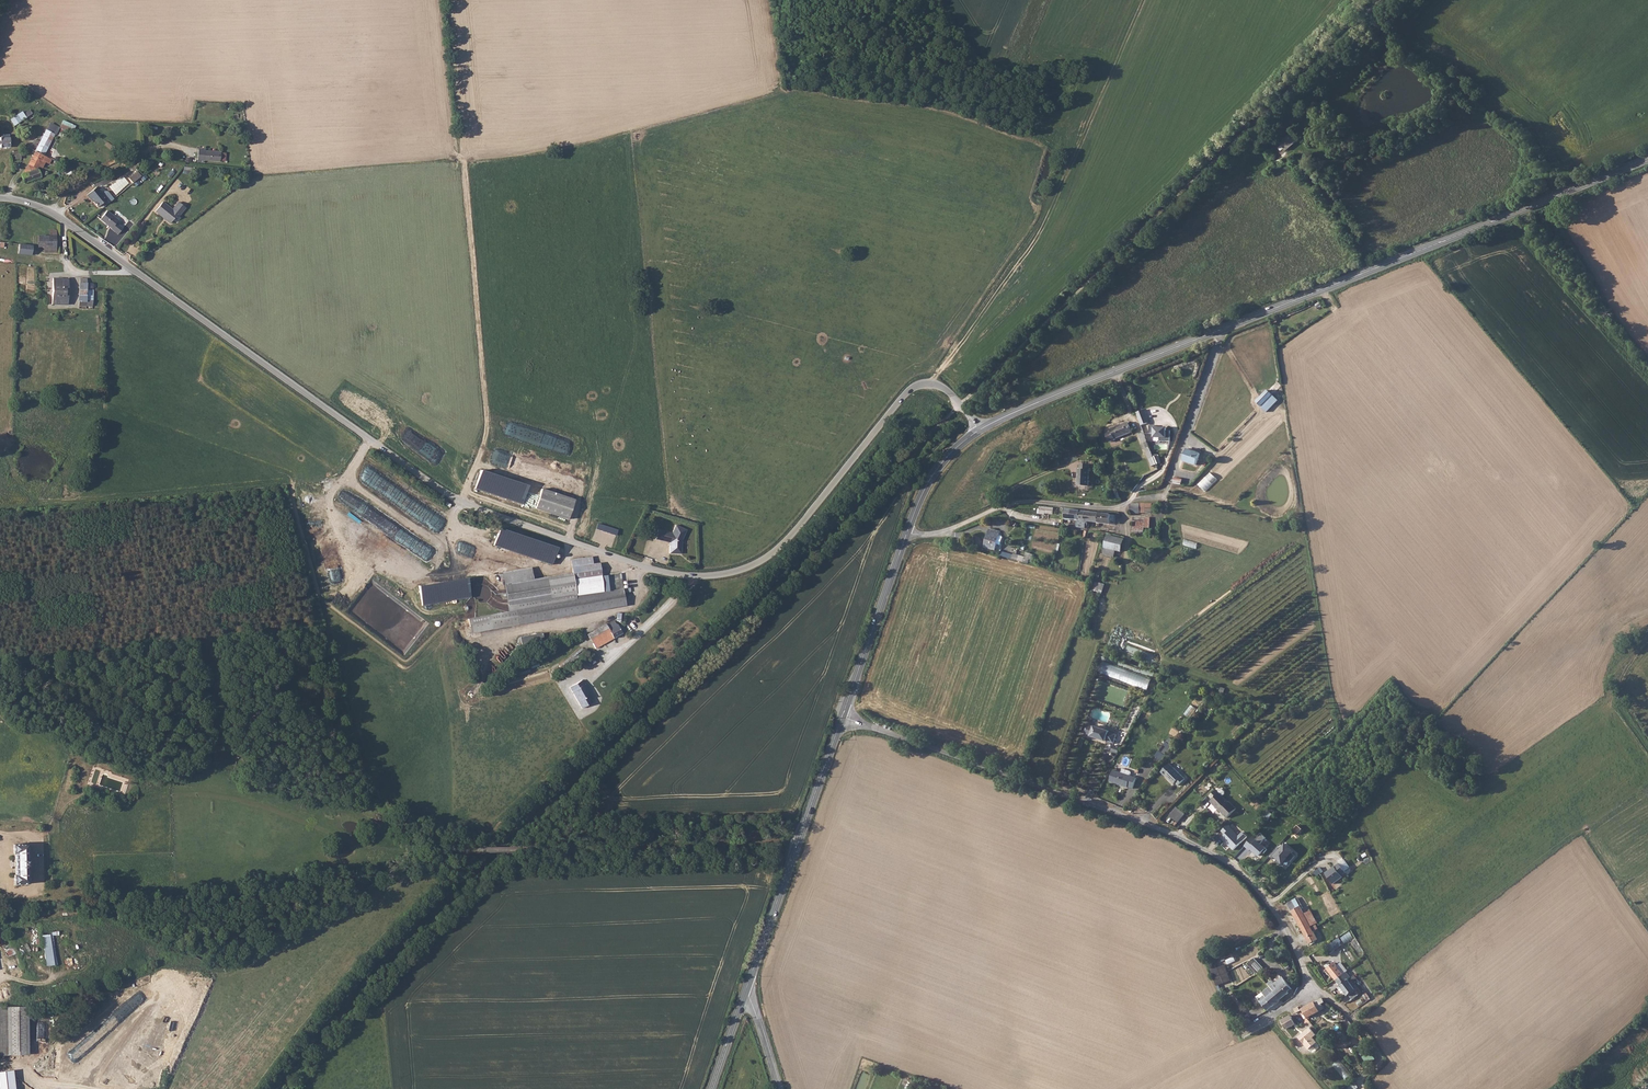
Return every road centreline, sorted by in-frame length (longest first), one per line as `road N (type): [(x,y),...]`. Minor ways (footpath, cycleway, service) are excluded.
road 1 (unclassified): [(0,198),(60,218),(455,498),(663,573),(727,574),(769,556),(918,385),(948,391),(979,430)]
road 2 (secondary): [(1647,159),(979,430)]
road 3 (unclassified): [(842,717),(1159,829),(1243,875),(1282,920),(1306,975),(1301,997),(1251,1030)]
road 4 (track): [(372,845),(452,852),(799,838)]
road 5 (secondary): [(842,717),(745,994)]
road 6 (unclassified): [(907,532),(937,533),(1017,503),(1118,508),(1163,494)]
road 7 (secondary): [(907,532),(842,717)]
road 8 (track): [(1296,153),(1369,271)]
road 9 (secondary): [(979,430),(934,472),(907,532)]

